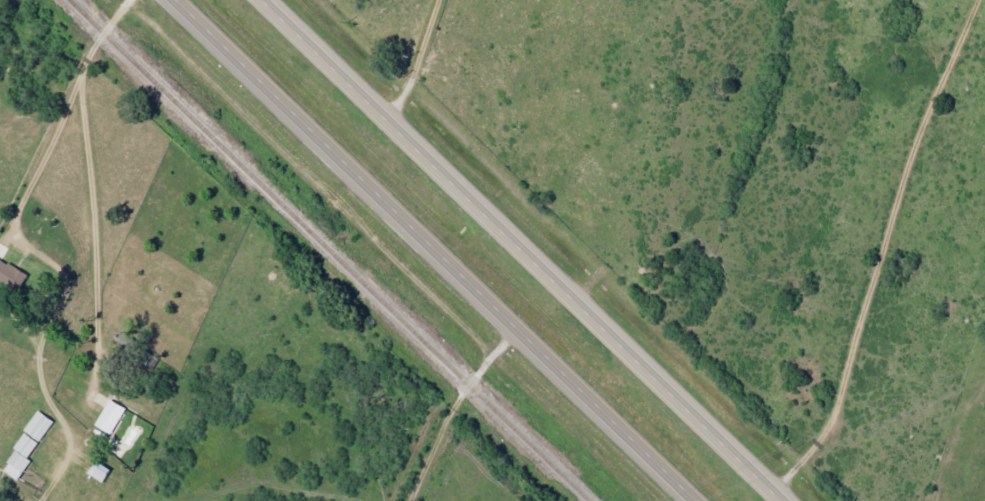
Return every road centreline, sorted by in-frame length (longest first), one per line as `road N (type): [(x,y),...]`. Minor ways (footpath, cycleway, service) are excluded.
road 1 (trunk): [(176,0),(695,500)]
road 2 (trunk): [(781,500),(263,0)]
road 3 (residential): [(406,500),(466,384),(513,329)]
road 4 (residential): [(388,124),(433,0)]

